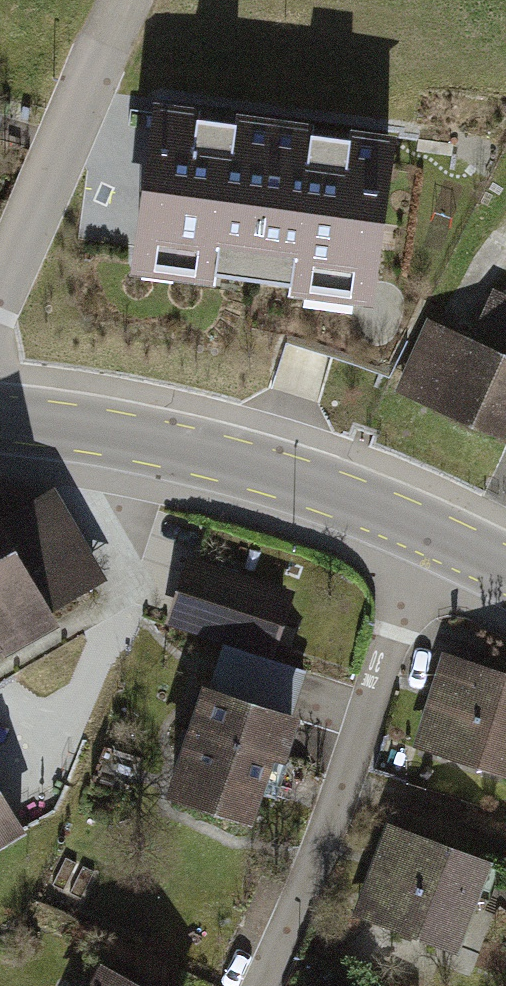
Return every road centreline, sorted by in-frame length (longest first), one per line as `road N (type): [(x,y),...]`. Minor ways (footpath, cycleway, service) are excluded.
road 1 (residential): [(257,985),(437,534)]
road 2 (tertiary): [(437,534),(355,500),(187,450),(0,417)]
road 3 (residential): [(112,0),(0,279)]

